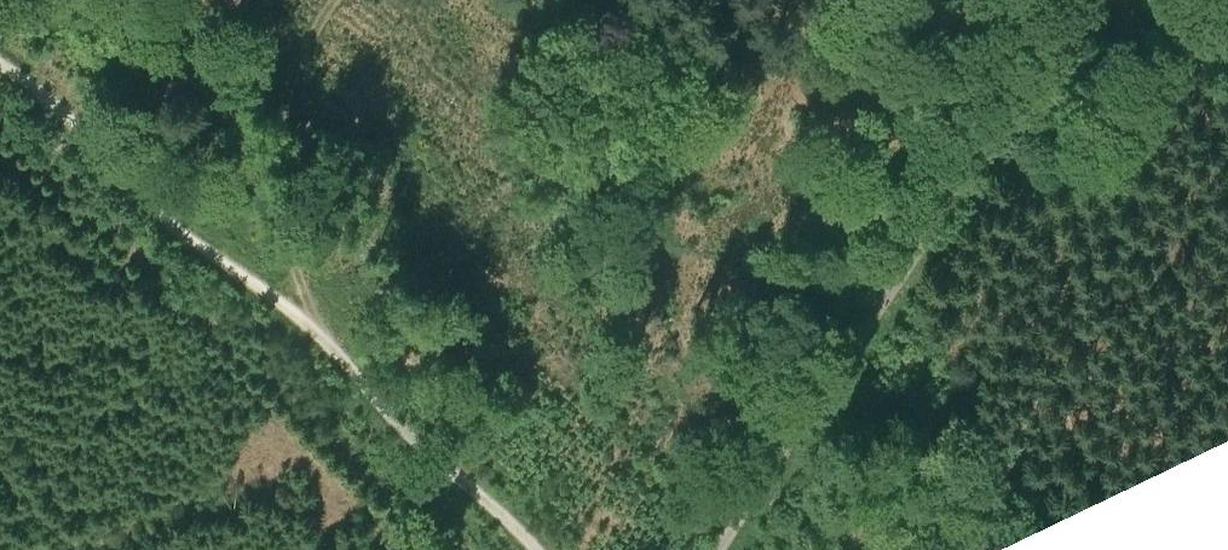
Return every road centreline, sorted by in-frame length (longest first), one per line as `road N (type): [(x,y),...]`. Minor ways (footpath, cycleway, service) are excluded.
road 1 (track): [(0,83),(54,125),(138,214),(314,350),(521,549)]
road 2 (track): [(1122,0),(1052,68),(722,549)]
road 3 (track): [(314,350),(265,209),(266,187),(285,100),(307,48),(342,0)]
road 4 (track): [(1141,0),(1227,205)]

